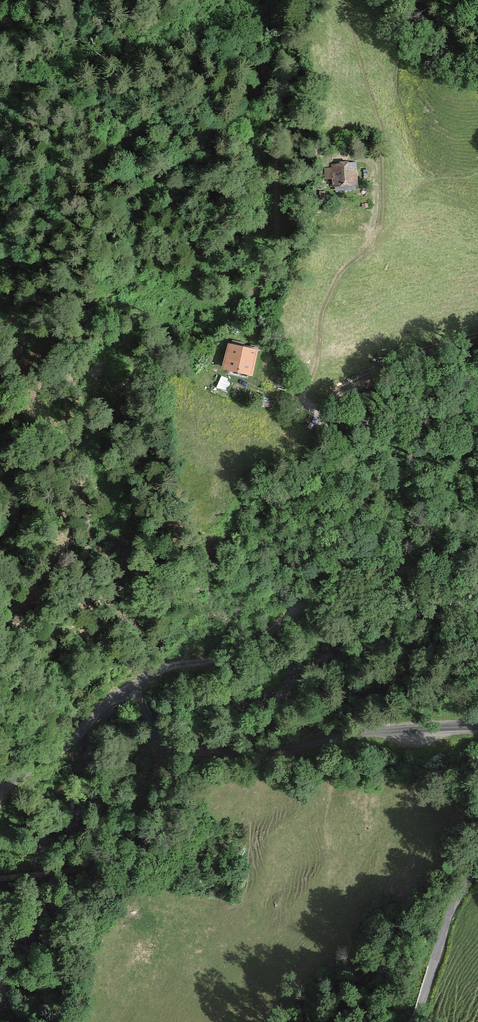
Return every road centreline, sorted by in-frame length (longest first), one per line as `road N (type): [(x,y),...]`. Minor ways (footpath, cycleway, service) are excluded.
road 1 (unclassified): [(0,797),(124,696),(137,698),(158,739),(203,753),(477,730)]
road 2 (track): [(303,402),(336,278),(379,230),(380,127),(343,0)]
road 3 (track): [(124,696),(175,664),(207,663),(255,643),(335,577),(477,551)]
road 4 (track): [(477,425),(418,409),(368,420),(321,413),(294,390),(255,306)]
road 5 (unclassified): [(477,837),(417,1021)]
road 6 (track): [(321,413),(331,396),(379,369),(477,334)]
road 7 (track): [(158,739),(131,805),(143,907)]

